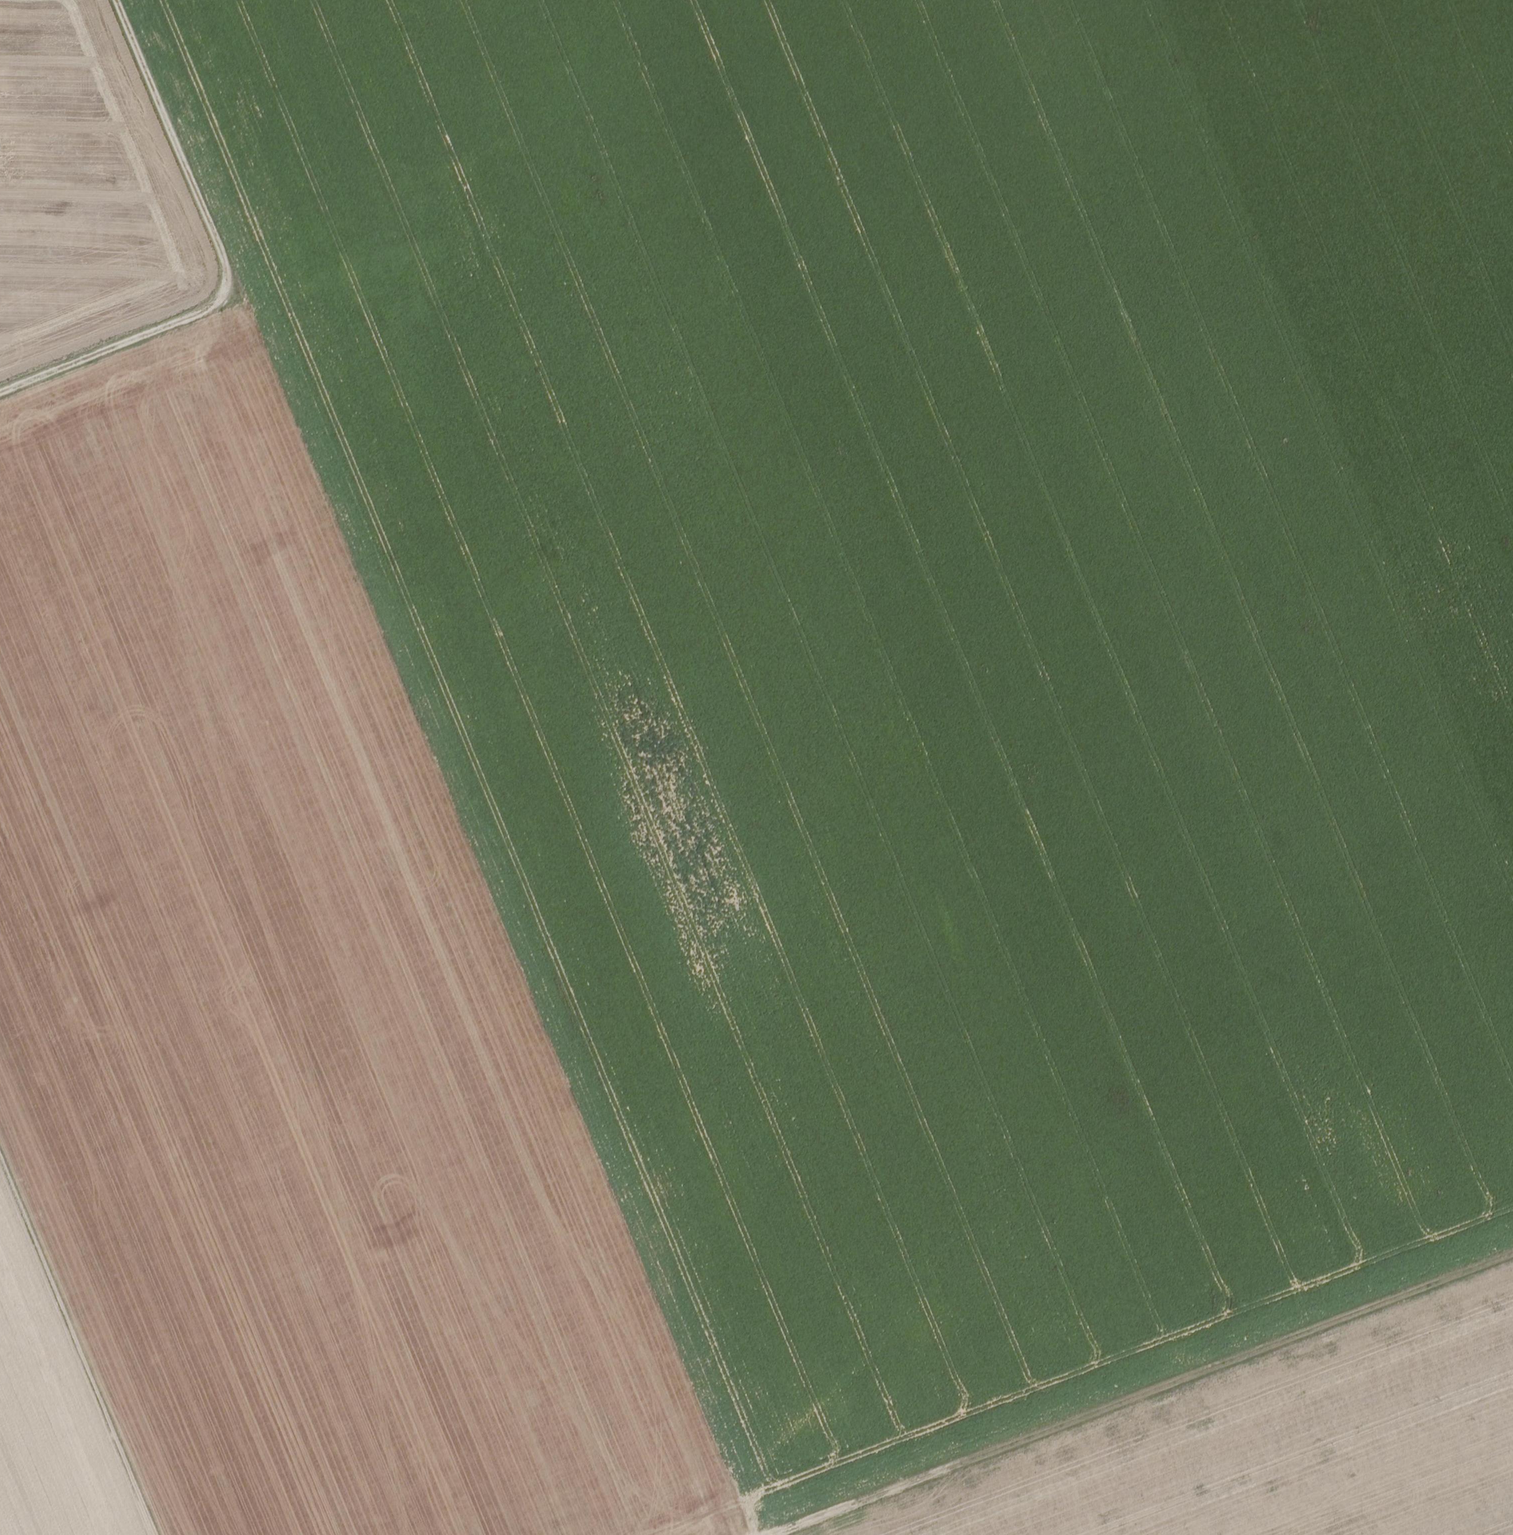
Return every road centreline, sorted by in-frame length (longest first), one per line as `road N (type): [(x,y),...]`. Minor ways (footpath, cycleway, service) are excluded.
road 1 (track): [(1512,1254),(780,1534)]
road 2 (track): [(114,0),(228,276),(227,298),(0,394)]
road 3 (track): [(0,1168),(151,1534)]

